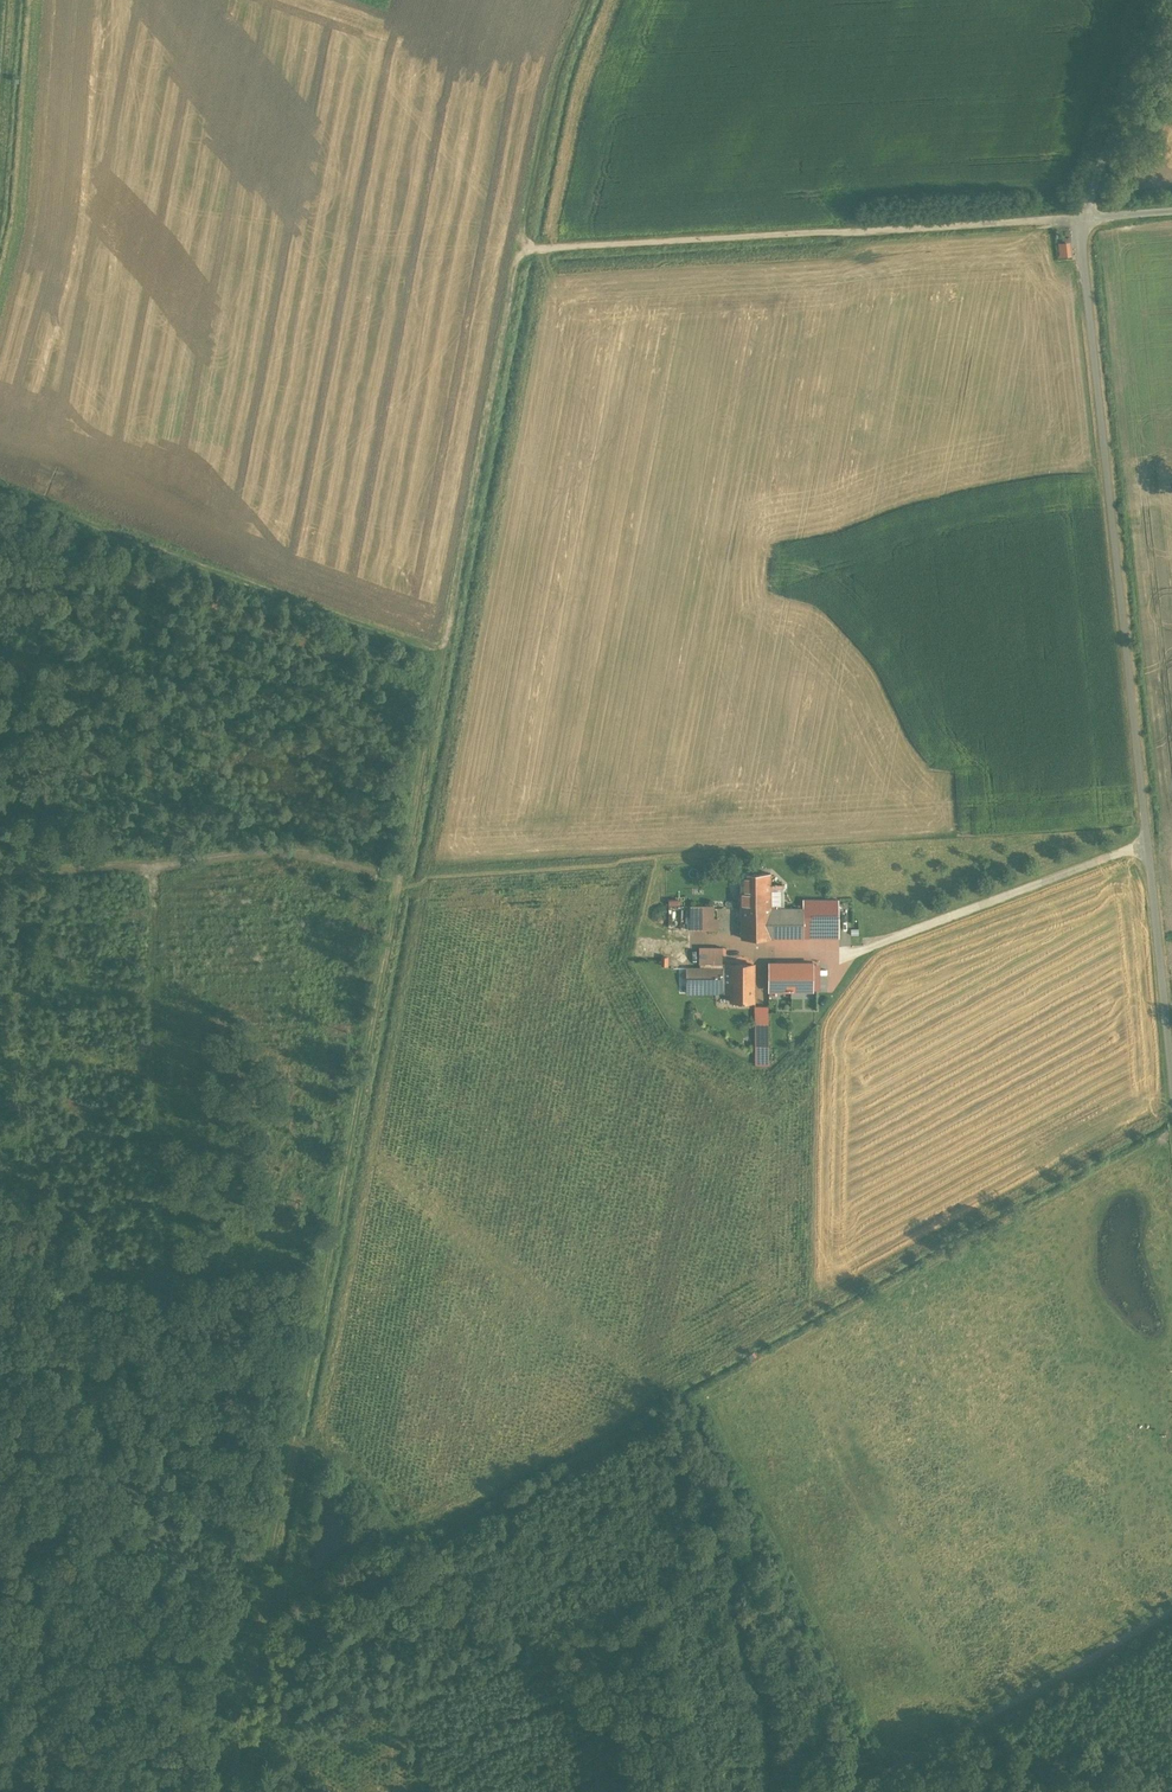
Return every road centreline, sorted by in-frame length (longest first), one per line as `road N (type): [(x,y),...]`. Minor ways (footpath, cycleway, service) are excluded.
road 1 (track): [(583,0),(530,185),(291,1435)]
road 2 (unclassified): [(1085,220),(1082,248),(1171,1079)]
road 3 (track): [(1085,220),(521,250)]
road 4 (track): [(640,1791),(593,1695),(291,1435)]
road 5 (residential): [(1171,1613),(834,1791)]
road 6 (track): [(291,1435),(222,1791)]
road 7 (unclassified): [(1163,0),(1085,220)]

